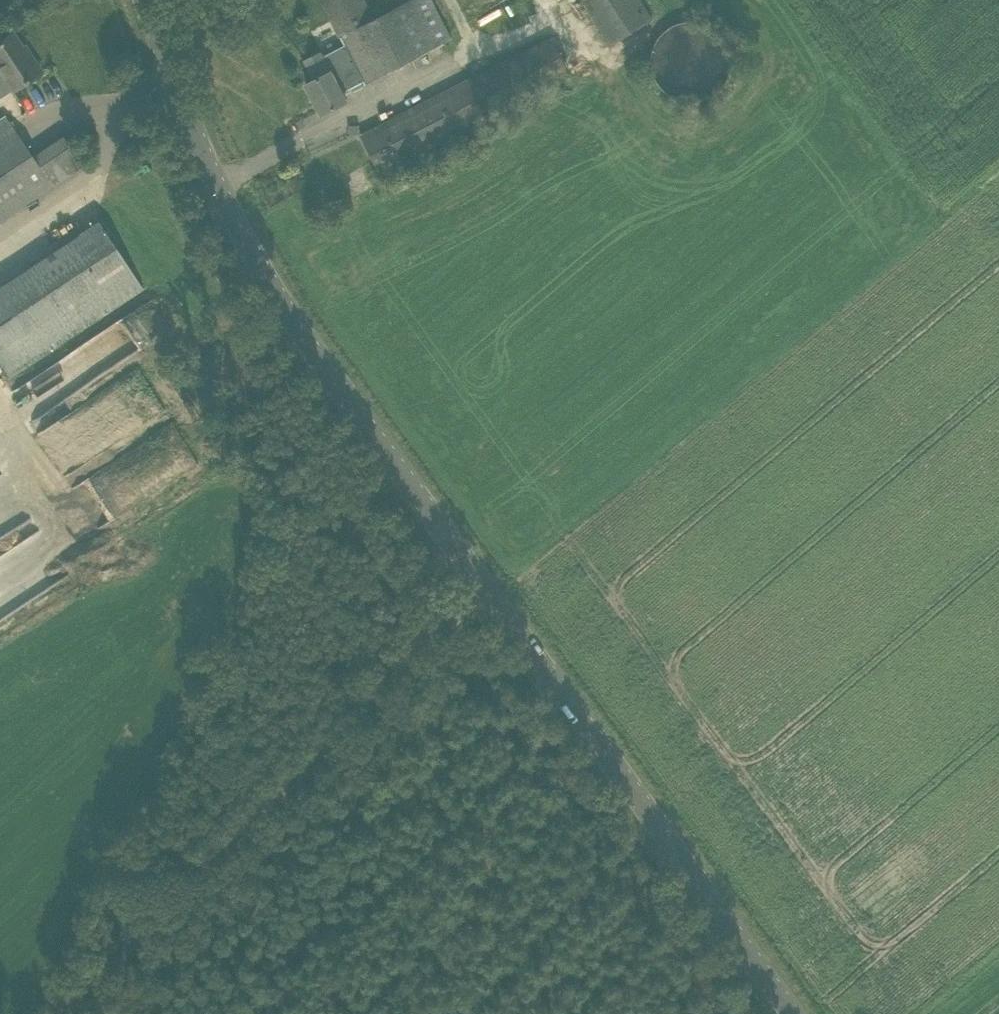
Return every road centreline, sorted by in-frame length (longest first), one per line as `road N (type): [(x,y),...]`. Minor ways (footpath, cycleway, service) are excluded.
road 1 (secondary): [(796,1013),(283,306),(206,160),(147,0)]
road 2 (track): [(486,589),(180,905)]
road 3 (track): [(180,905),(69,1013)]
road 4 (track): [(261,1013),(180,905)]

